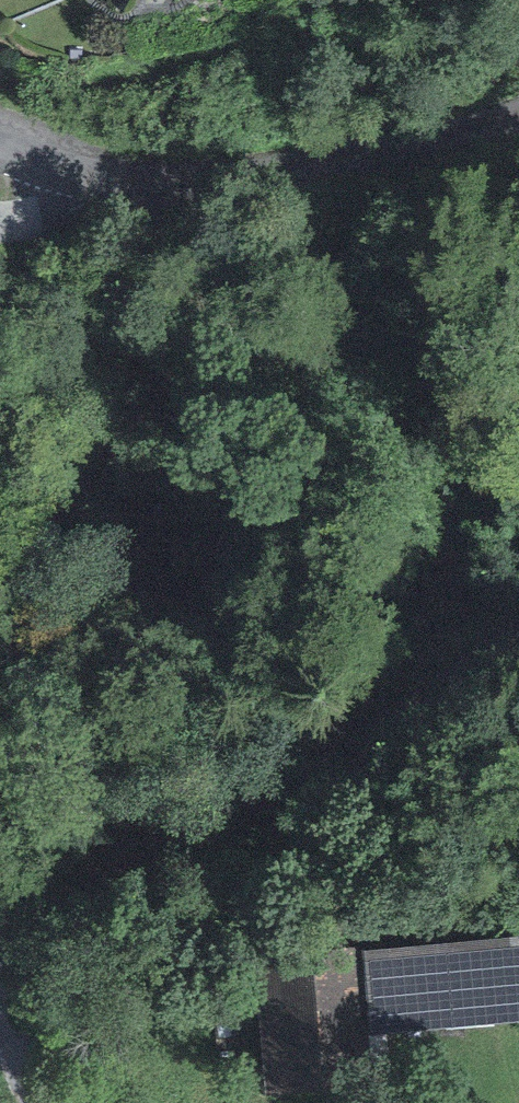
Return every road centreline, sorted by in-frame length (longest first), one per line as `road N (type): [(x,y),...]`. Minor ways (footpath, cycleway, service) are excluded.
road 1 (residential): [(0,931),(303,776),(518,627)]
road 2 (residential): [(518,110),(286,170),(172,177),(77,169)]

